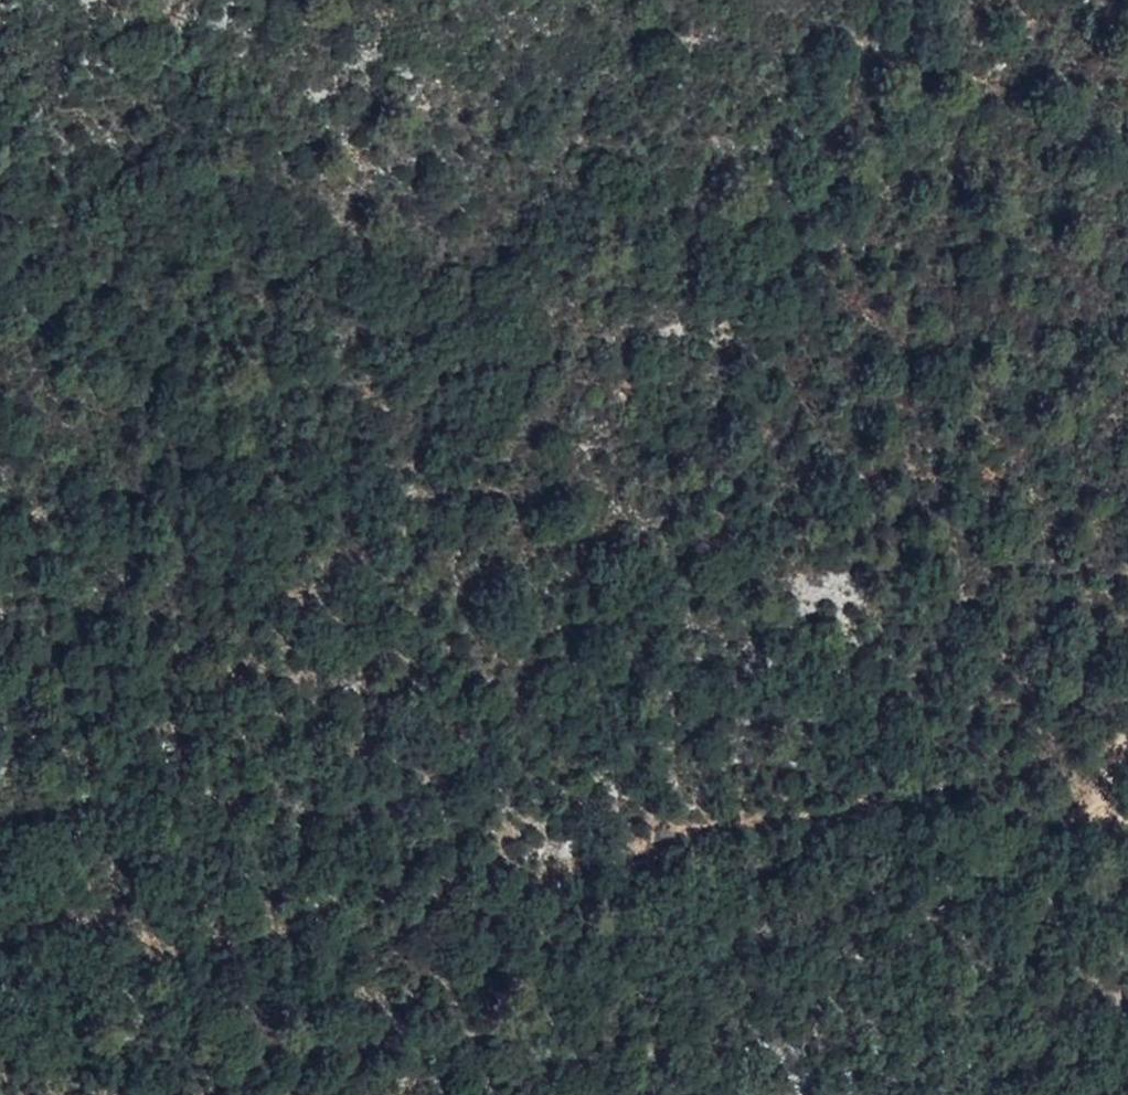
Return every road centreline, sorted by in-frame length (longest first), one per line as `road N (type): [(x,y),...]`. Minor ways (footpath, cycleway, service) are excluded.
road 1 (track): [(1127,830),(1068,783),(1127,740)]

